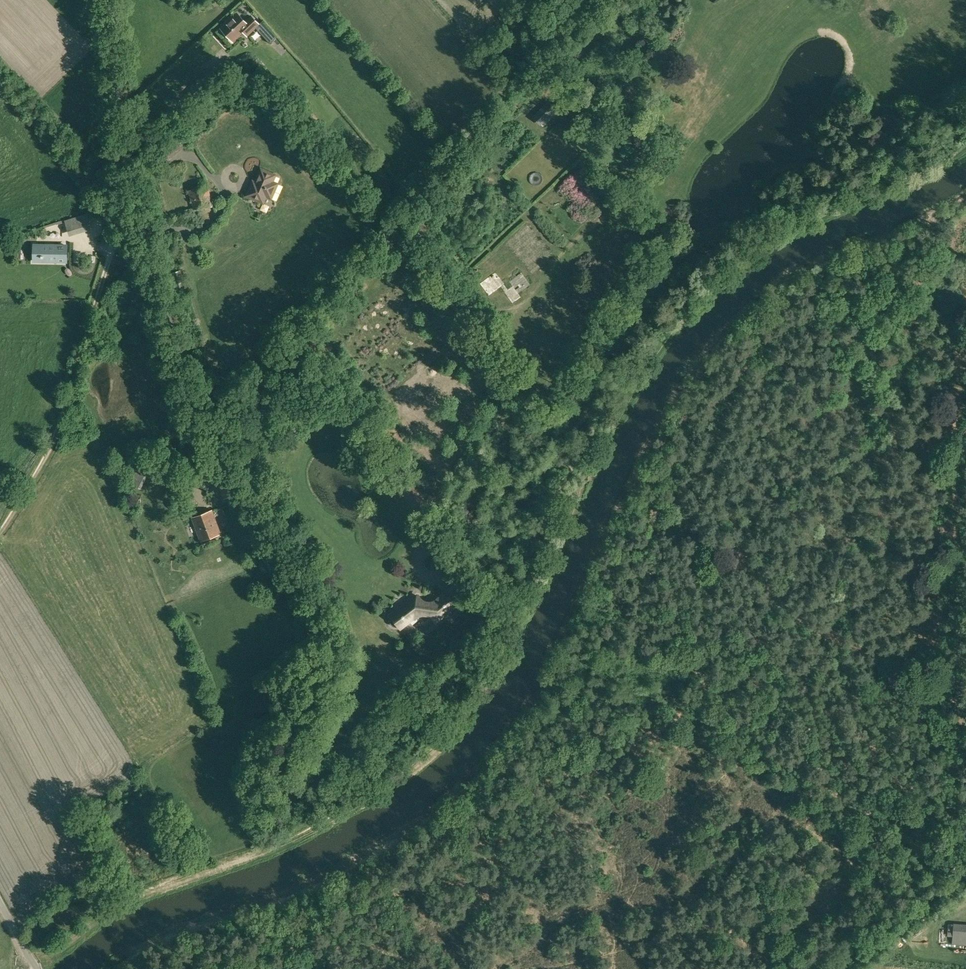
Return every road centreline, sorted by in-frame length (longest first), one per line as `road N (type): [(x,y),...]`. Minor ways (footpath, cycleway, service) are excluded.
road 1 (track): [(433,565),(434,544),(344,417),(203,430),(132,176)]
road 2 (track): [(132,176),(111,0)]

